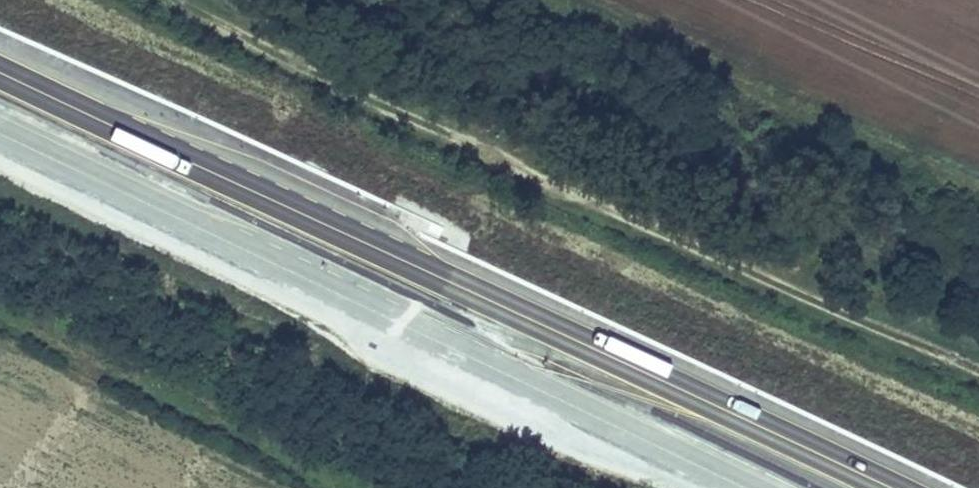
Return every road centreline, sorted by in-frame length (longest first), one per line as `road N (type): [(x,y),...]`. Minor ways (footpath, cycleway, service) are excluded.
road 1 (motorway): [(878,487),(0,77)]
road 2 (track): [(197,0),(399,110),(978,362)]
road 3 (motorway): [(0,130),(757,487)]

